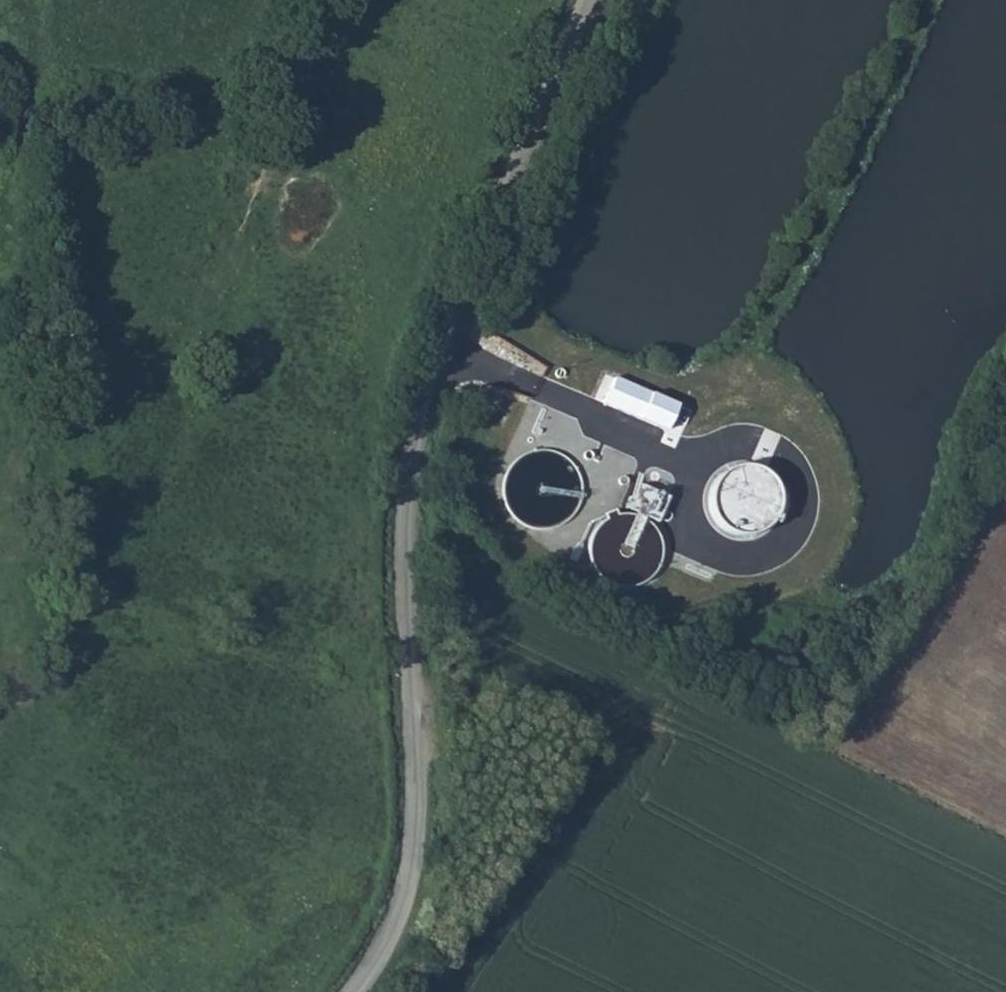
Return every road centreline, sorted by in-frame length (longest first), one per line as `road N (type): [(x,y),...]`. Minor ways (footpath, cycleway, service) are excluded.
road 1 (unclassified): [(356,991),(406,890),(412,730),(401,498),(416,417),(588,0)]

